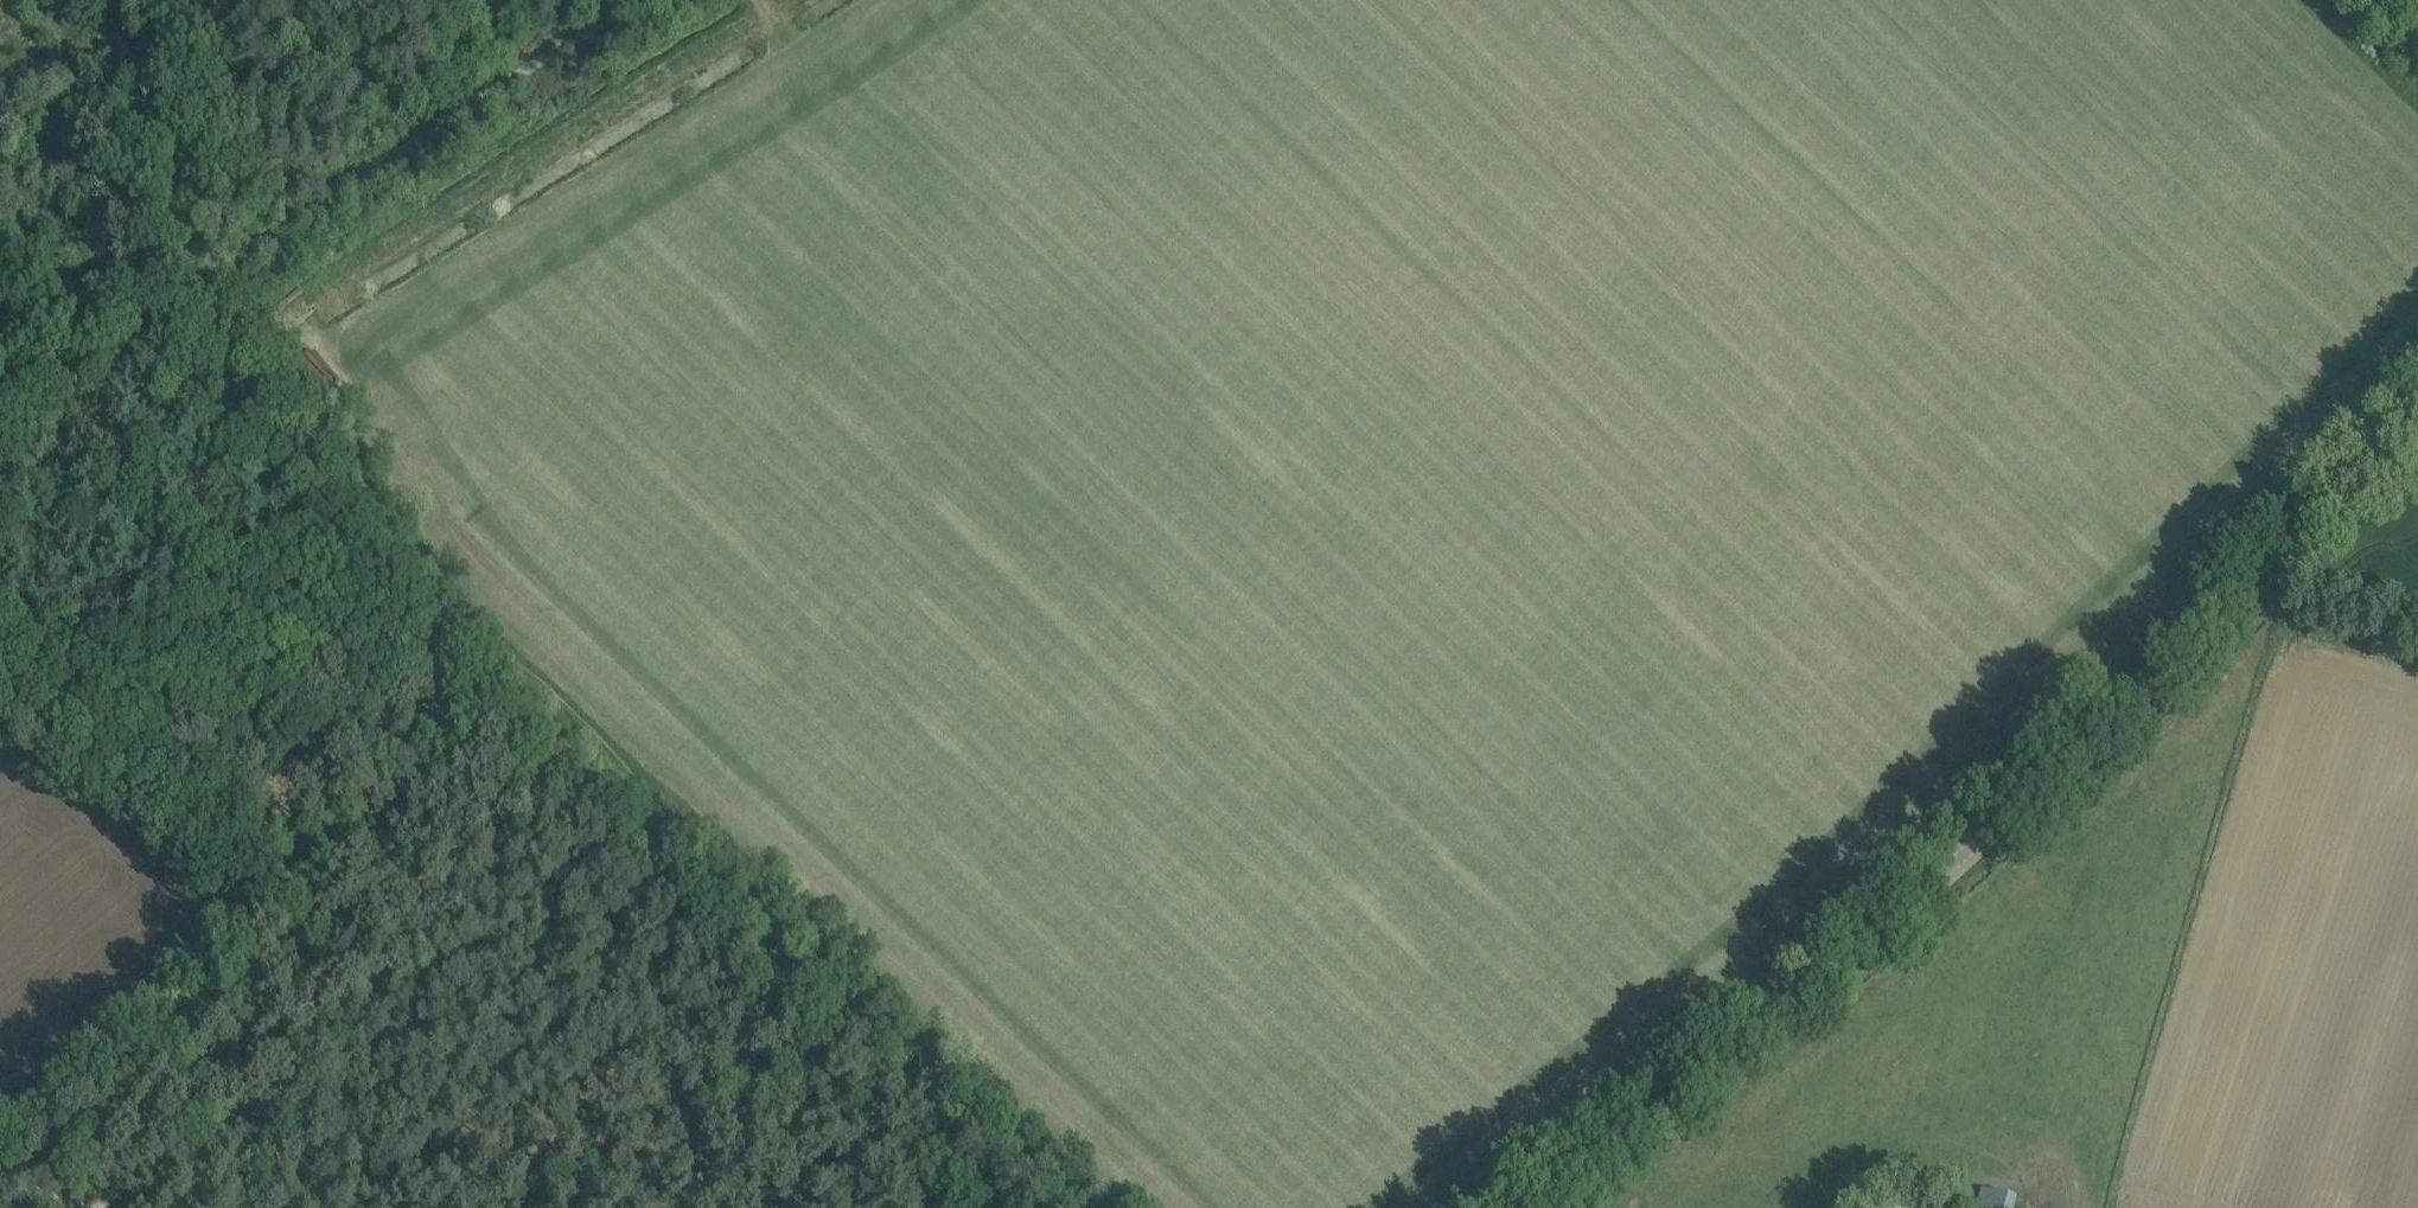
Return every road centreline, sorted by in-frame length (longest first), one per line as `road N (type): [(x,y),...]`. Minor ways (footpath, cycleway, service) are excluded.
road 1 (tertiary): [(1506,1207),(1841,948),(2417,435)]
road 2 (track): [(0,412),(657,0)]
road 3 (track): [(0,1174),(118,1207)]

